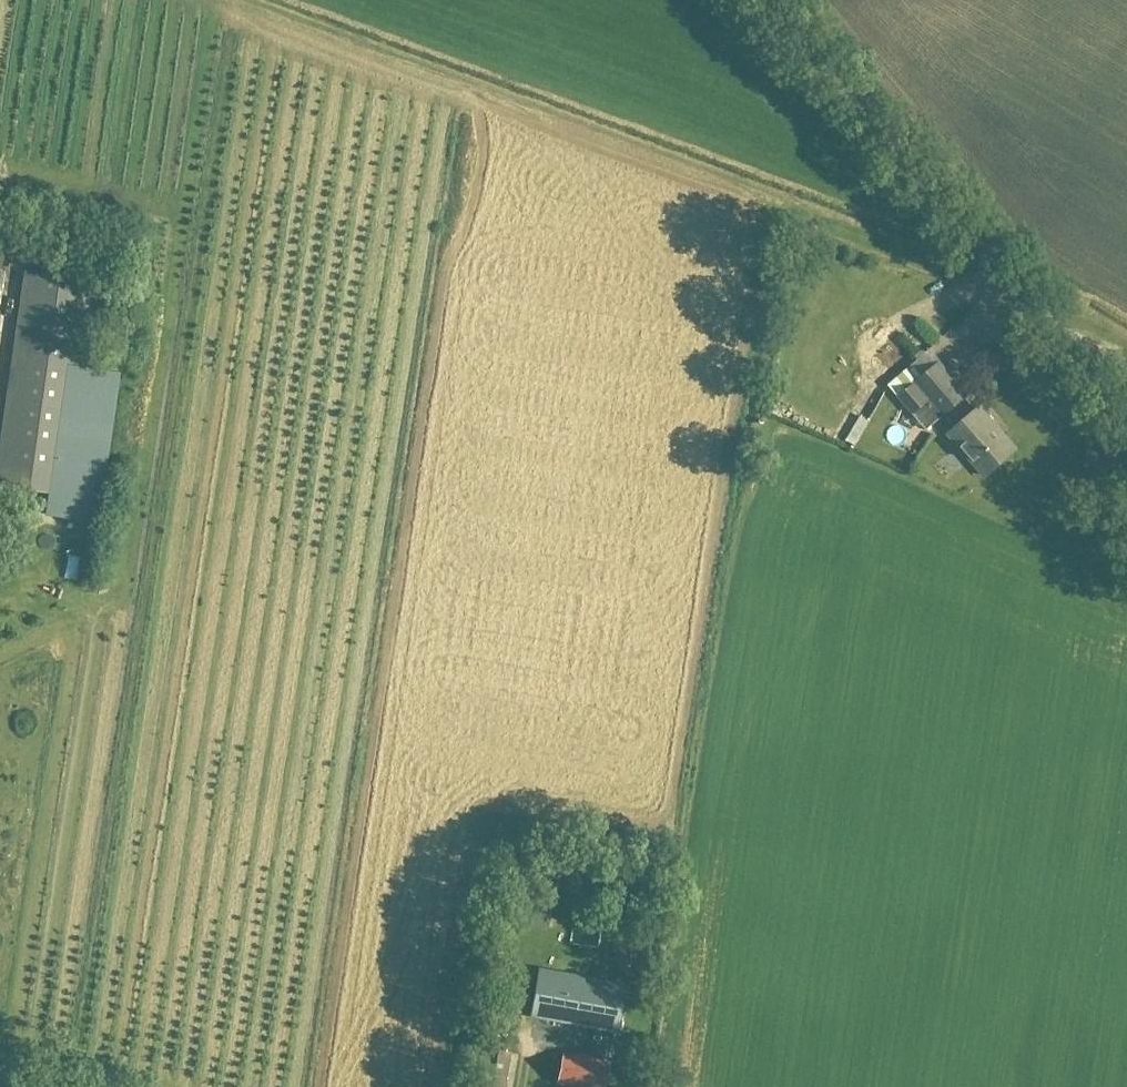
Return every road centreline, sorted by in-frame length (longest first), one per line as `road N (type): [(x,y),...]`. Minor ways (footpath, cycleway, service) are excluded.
road 1 (tertiary): [(1126,419),(768,0)]

